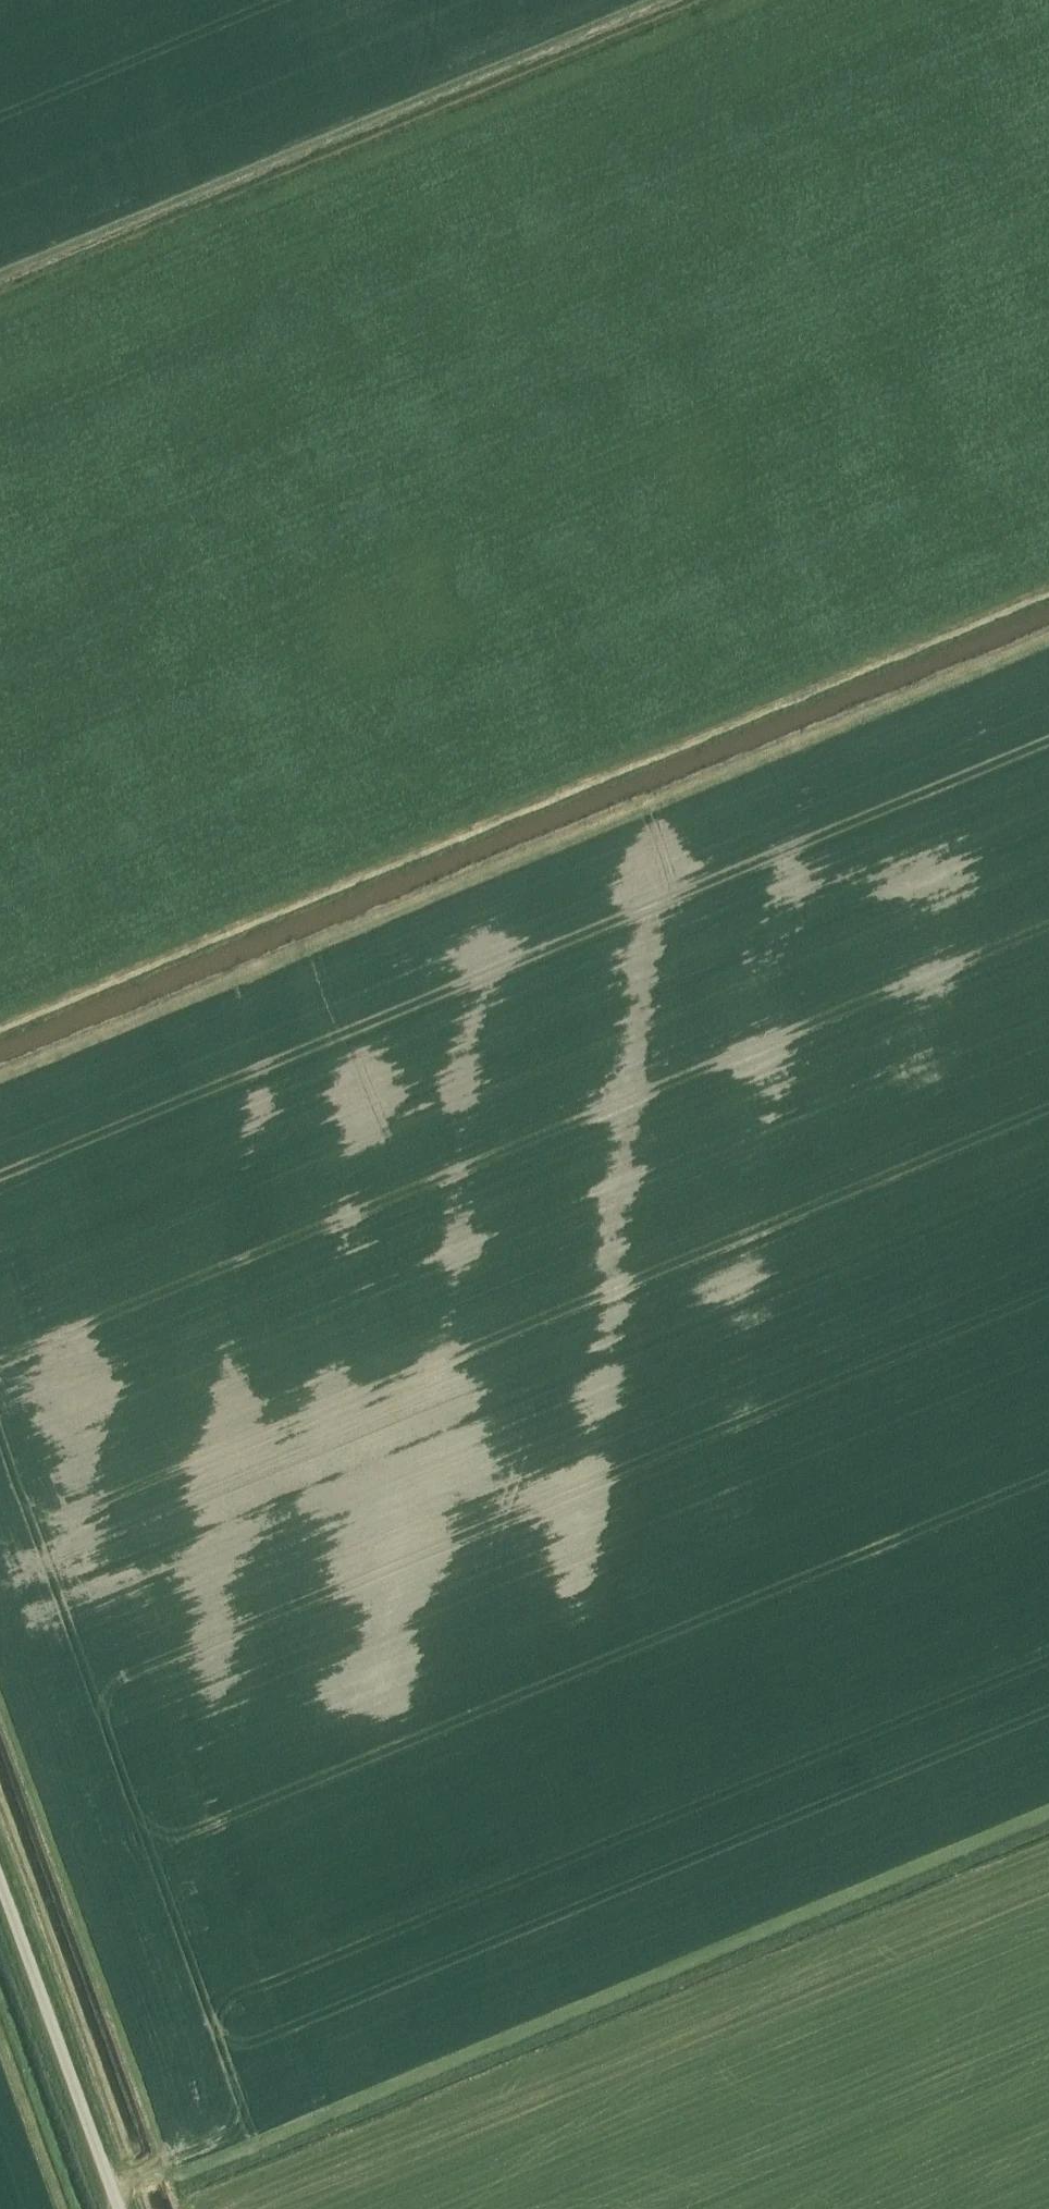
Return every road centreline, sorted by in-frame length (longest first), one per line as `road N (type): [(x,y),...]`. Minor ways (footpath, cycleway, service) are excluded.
road 1 (unclassified): [(114,2208),(0,1894)]

